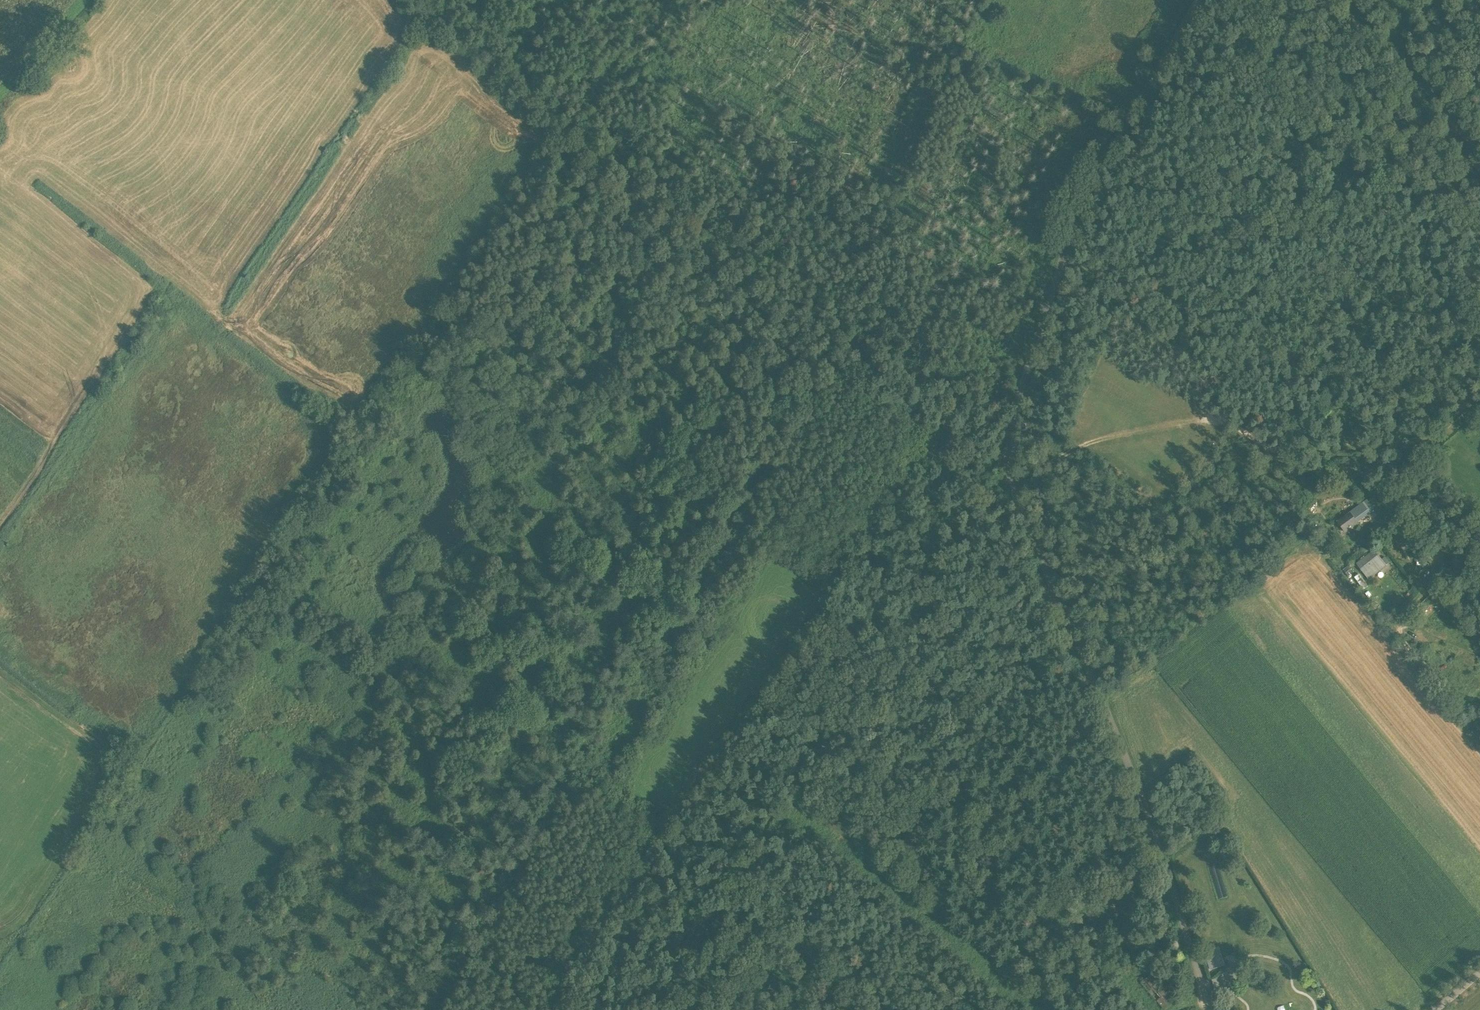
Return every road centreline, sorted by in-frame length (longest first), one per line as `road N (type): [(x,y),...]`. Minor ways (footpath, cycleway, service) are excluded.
road 1 (unclassified): [(1214,1009),(1160,842),(1005,462),(1004,425),(1064,226),(1199,0)]
road 2 (track): [(1039,1009),(785,793)]
road 3 (track): [(0,961),(144,745)]
road 4 (unclassified): [(1479,734),(1398,633)]

